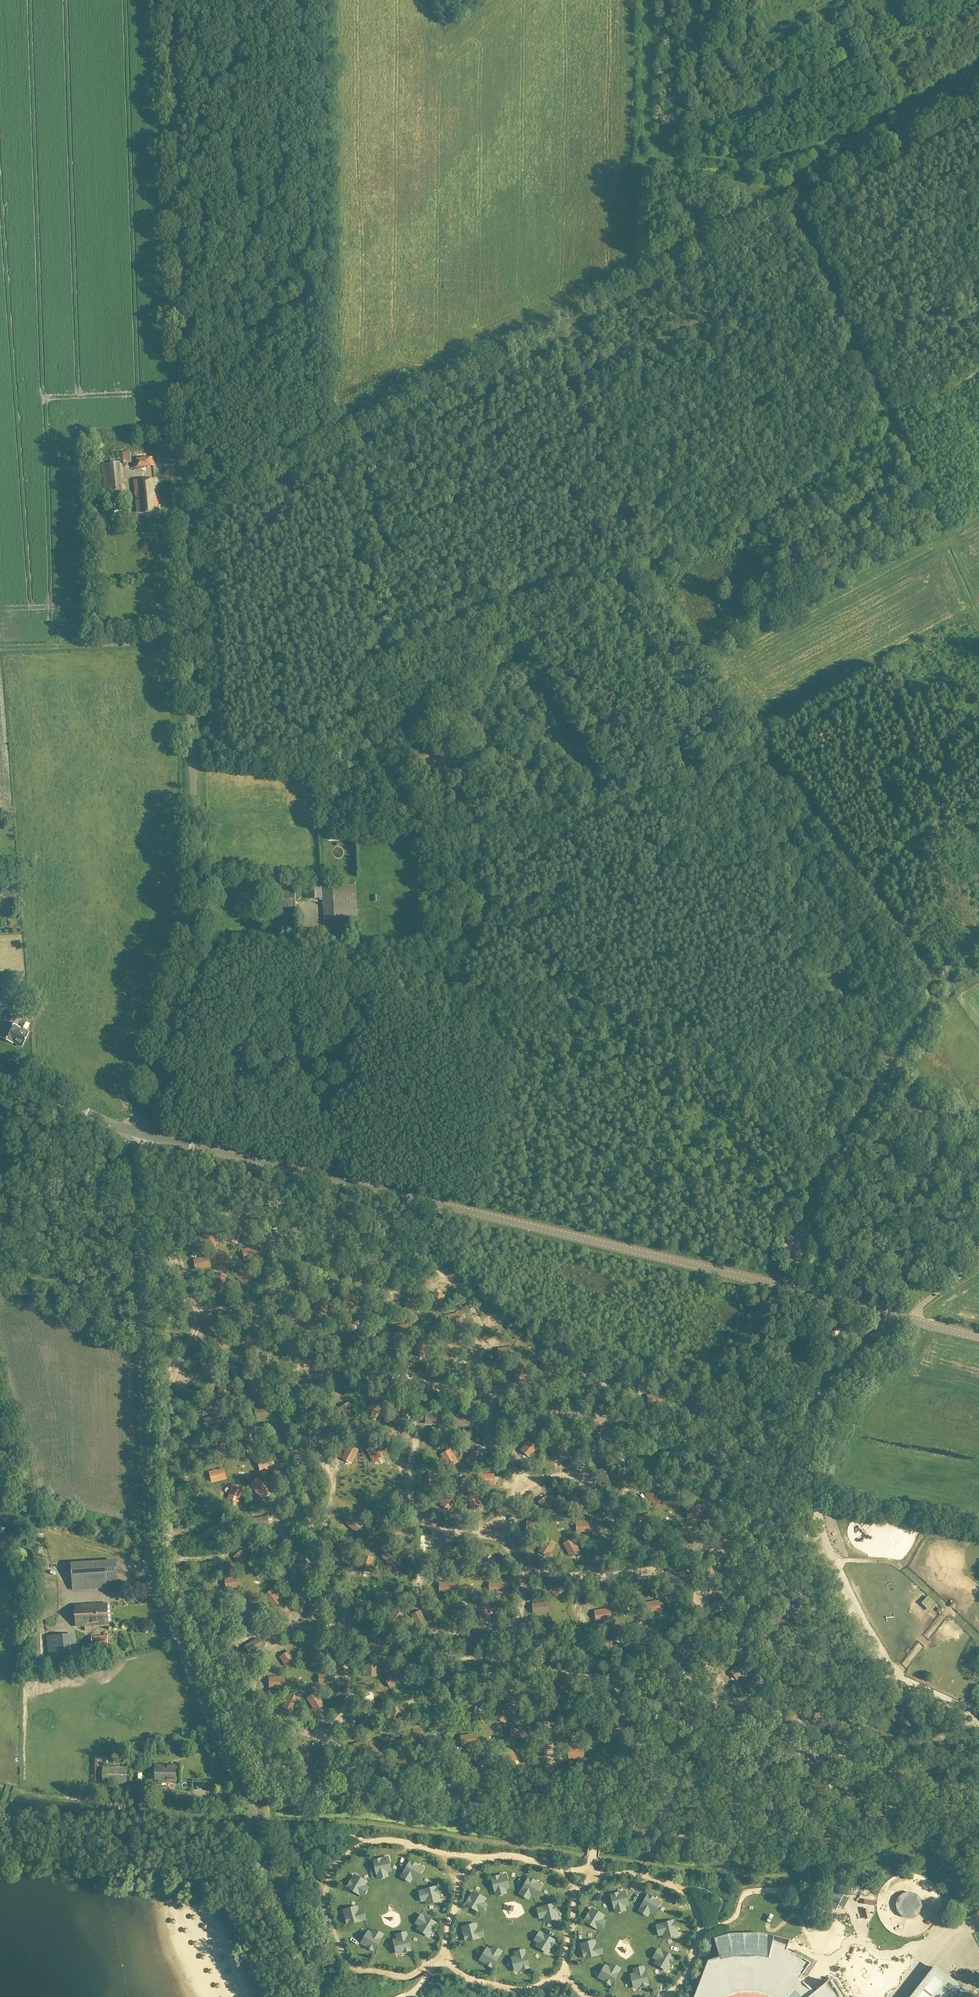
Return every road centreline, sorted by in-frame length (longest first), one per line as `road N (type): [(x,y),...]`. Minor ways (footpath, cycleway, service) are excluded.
road 1 (unclassified): [(140,1135),(197,910),(169,0)]
road 2 (unclassified): [(334,1996),(154,1584),(140,1473),(140,1135)]
road 3 (unclassified): [(978,1337),(140,1135)]
road 4 (track): [(185,521),(793,208)]
road 5 (track): [(807,201),(978,110)]
road 6 (unclassified): [(140,1135),(0,1072)]

